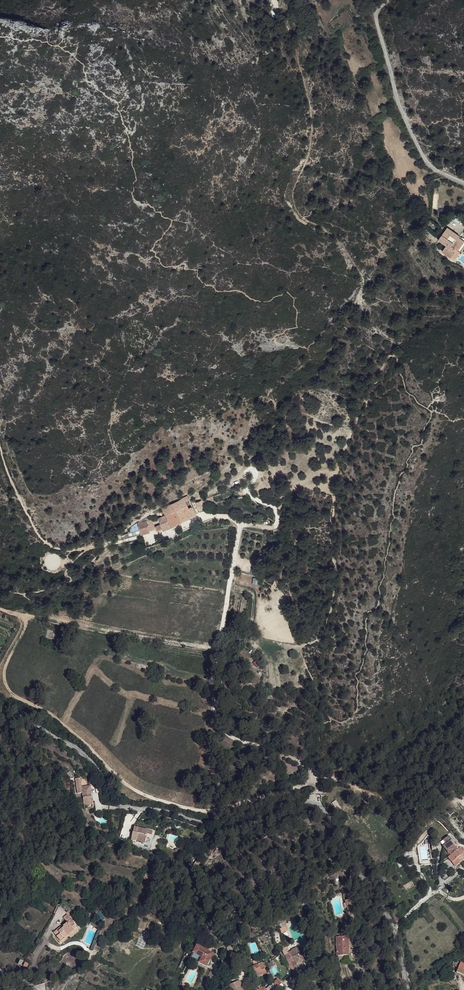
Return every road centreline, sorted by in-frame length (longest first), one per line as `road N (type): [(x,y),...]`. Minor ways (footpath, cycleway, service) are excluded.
road 1 (unclassified): [(0,704),(77,750),(124,807),(234,826),(300,804),(323,809),(395,935),(408,989)]
road 2 (track): [(0,607),(26,625),(6,666),(14,696),(58,719),(142,794),(200,810),(318,783)]
road 3 (residential): [(463,183),(426,161),(397,100),(375,21),(393,0)]

